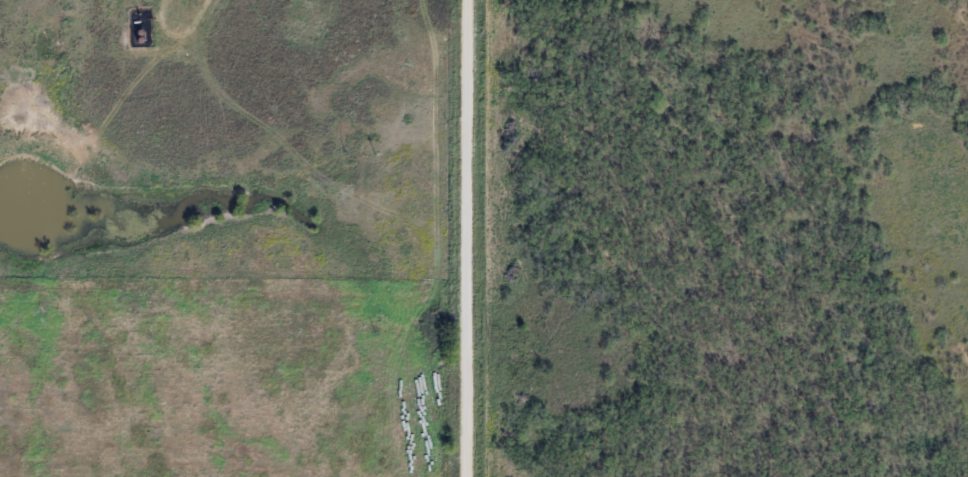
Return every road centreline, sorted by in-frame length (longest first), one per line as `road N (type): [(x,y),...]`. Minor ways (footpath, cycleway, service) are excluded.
road 1 (residential): [(471,476),(473,0)]

